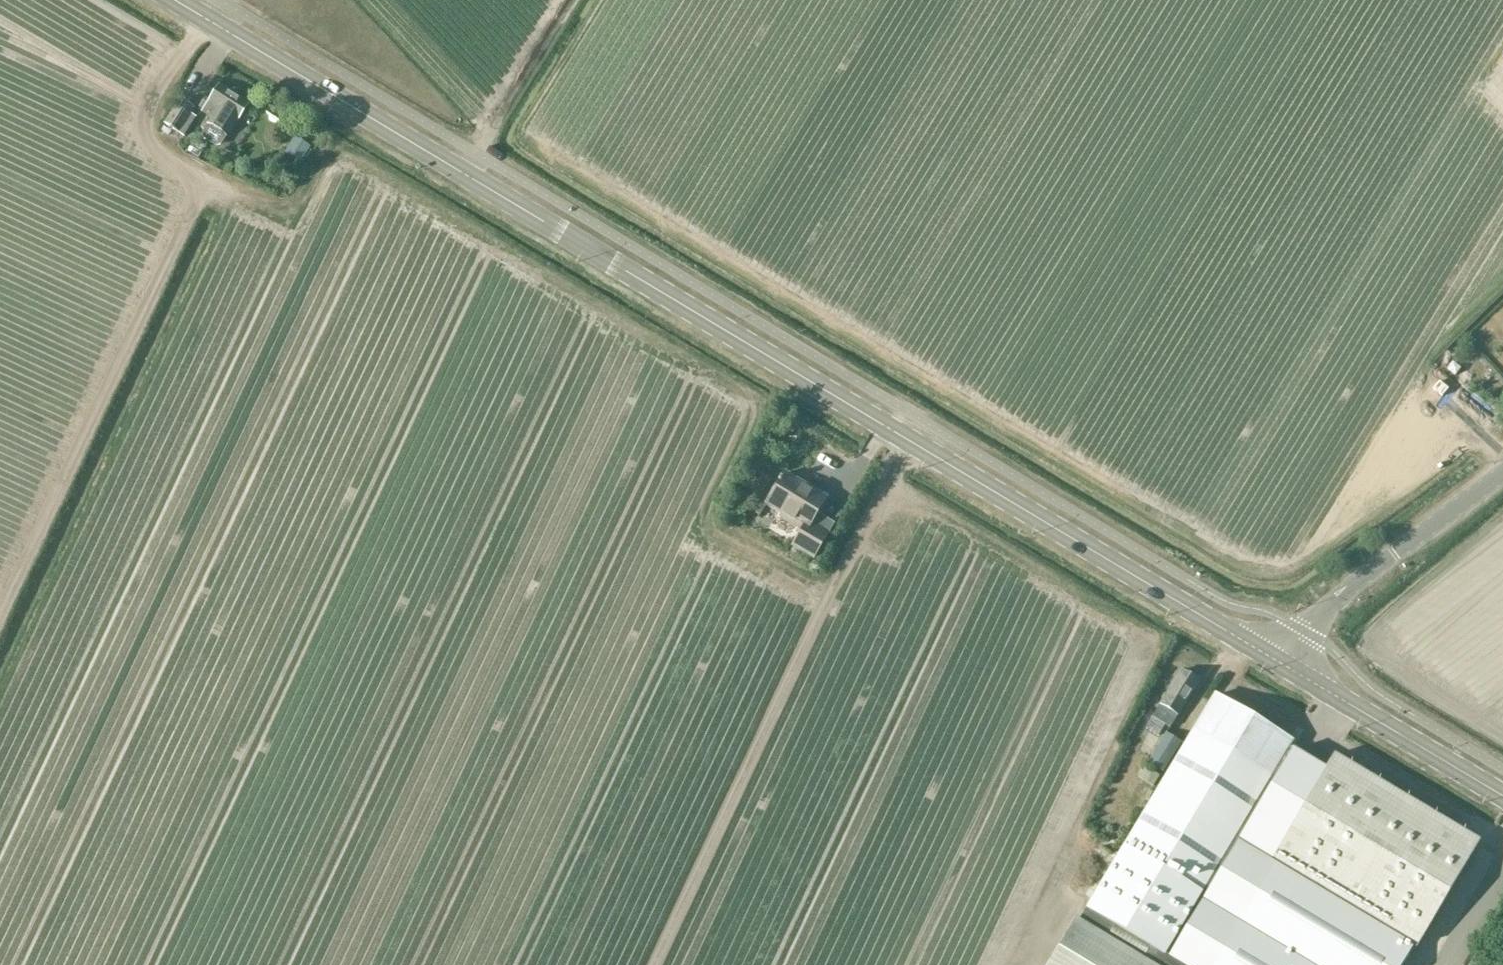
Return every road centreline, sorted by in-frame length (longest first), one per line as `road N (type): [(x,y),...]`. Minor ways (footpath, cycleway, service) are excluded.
road 1 (secondary): [(1285,666),(168,0)]
road 2 (track): [(205,22),(144,116),(145,140),(183,171),(199,200),(0,625)]
road 3 (unclassified): [(1285,666),(1342,597),(1502,472)]
road 4 (secondary): [(1502,797),(1285,666)]

